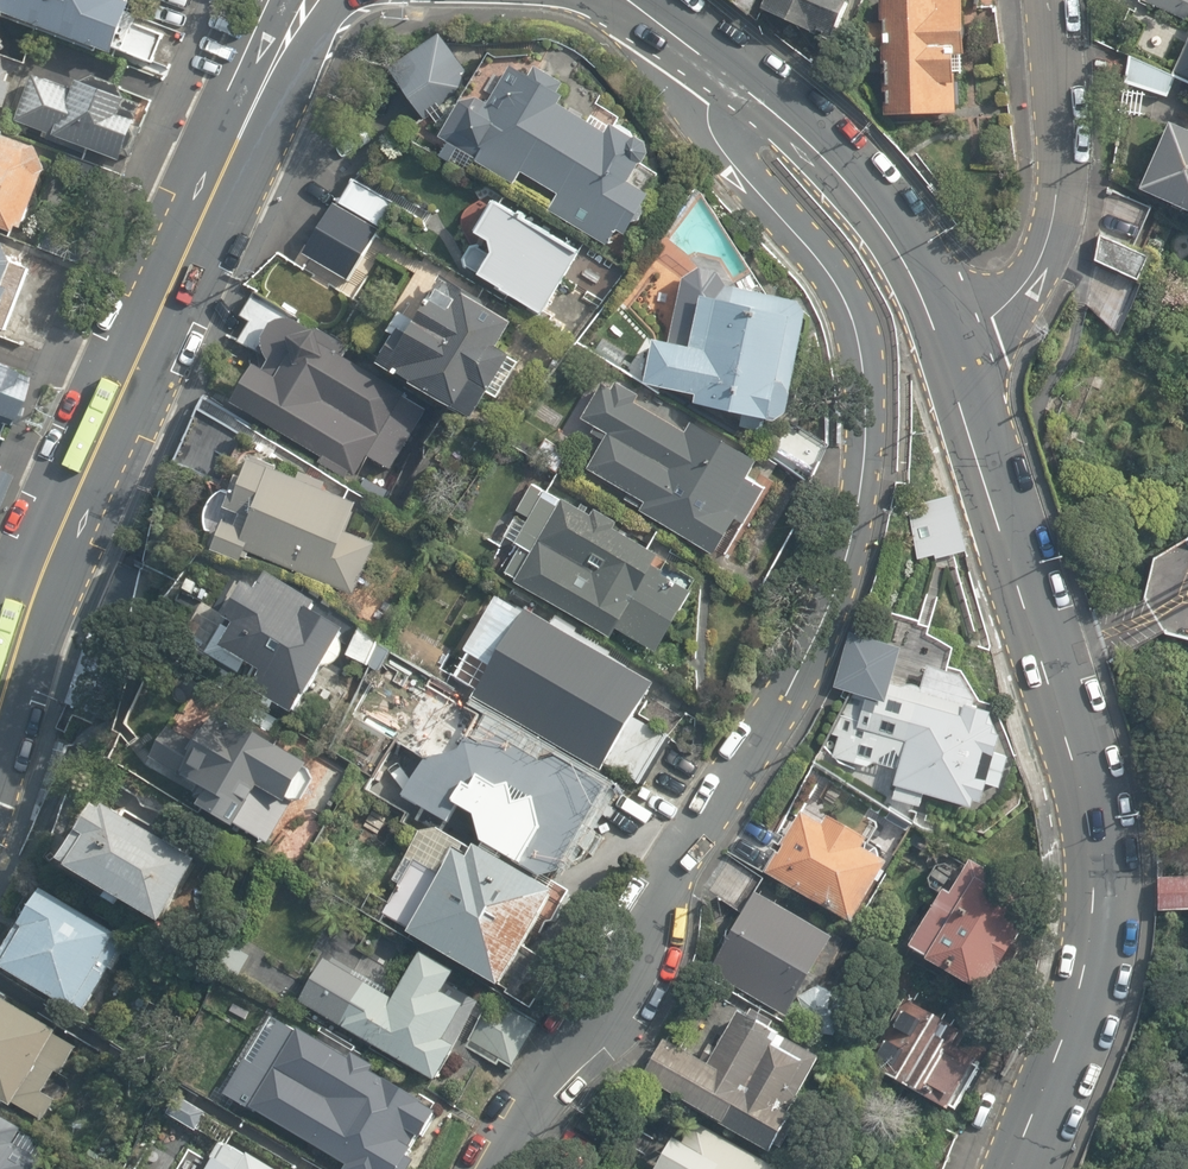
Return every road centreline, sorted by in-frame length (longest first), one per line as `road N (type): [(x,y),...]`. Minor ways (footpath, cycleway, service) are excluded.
road 1 (residential): [(720,67),(710,108),(717,145),(838,269),(863,337),(863,473),(842,590),(813,663),(694,832),(620,986),(490,1168)]
road 2 (secondary): [(941,347),(1083,785),(1096,852),(1086,977),(1011,1168)]
road 3 (secondary): [(314,0),(130,410),(32,656)]
road 4 (residential): [(1049,0),(1056,186),(1049,233),(1008,303),(941,347)]
road 5 (secondary): [(720,67),(833,166),(882,225),(941,347)]

